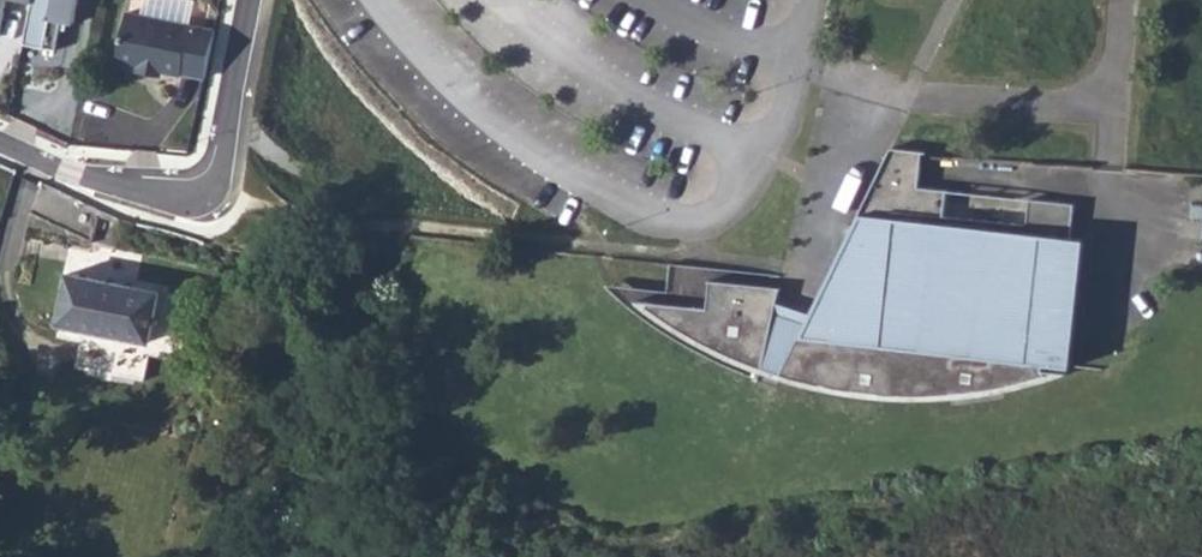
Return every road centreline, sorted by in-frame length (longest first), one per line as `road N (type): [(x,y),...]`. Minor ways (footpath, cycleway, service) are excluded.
road 1 (residential): [(0,143),(69,174),(156,196),(189,201),(205,193),(222,163),(253,0)]

